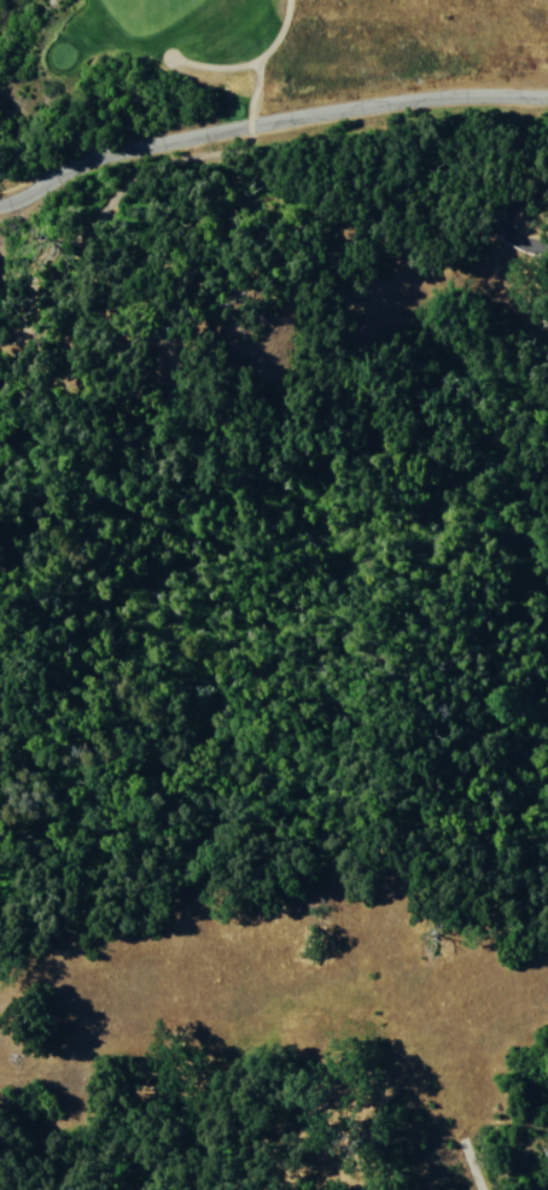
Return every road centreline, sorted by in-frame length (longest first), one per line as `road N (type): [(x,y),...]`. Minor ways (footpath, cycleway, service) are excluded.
road 1 (residential): [(547,95),(418,94),(153,144),(0,202)]

